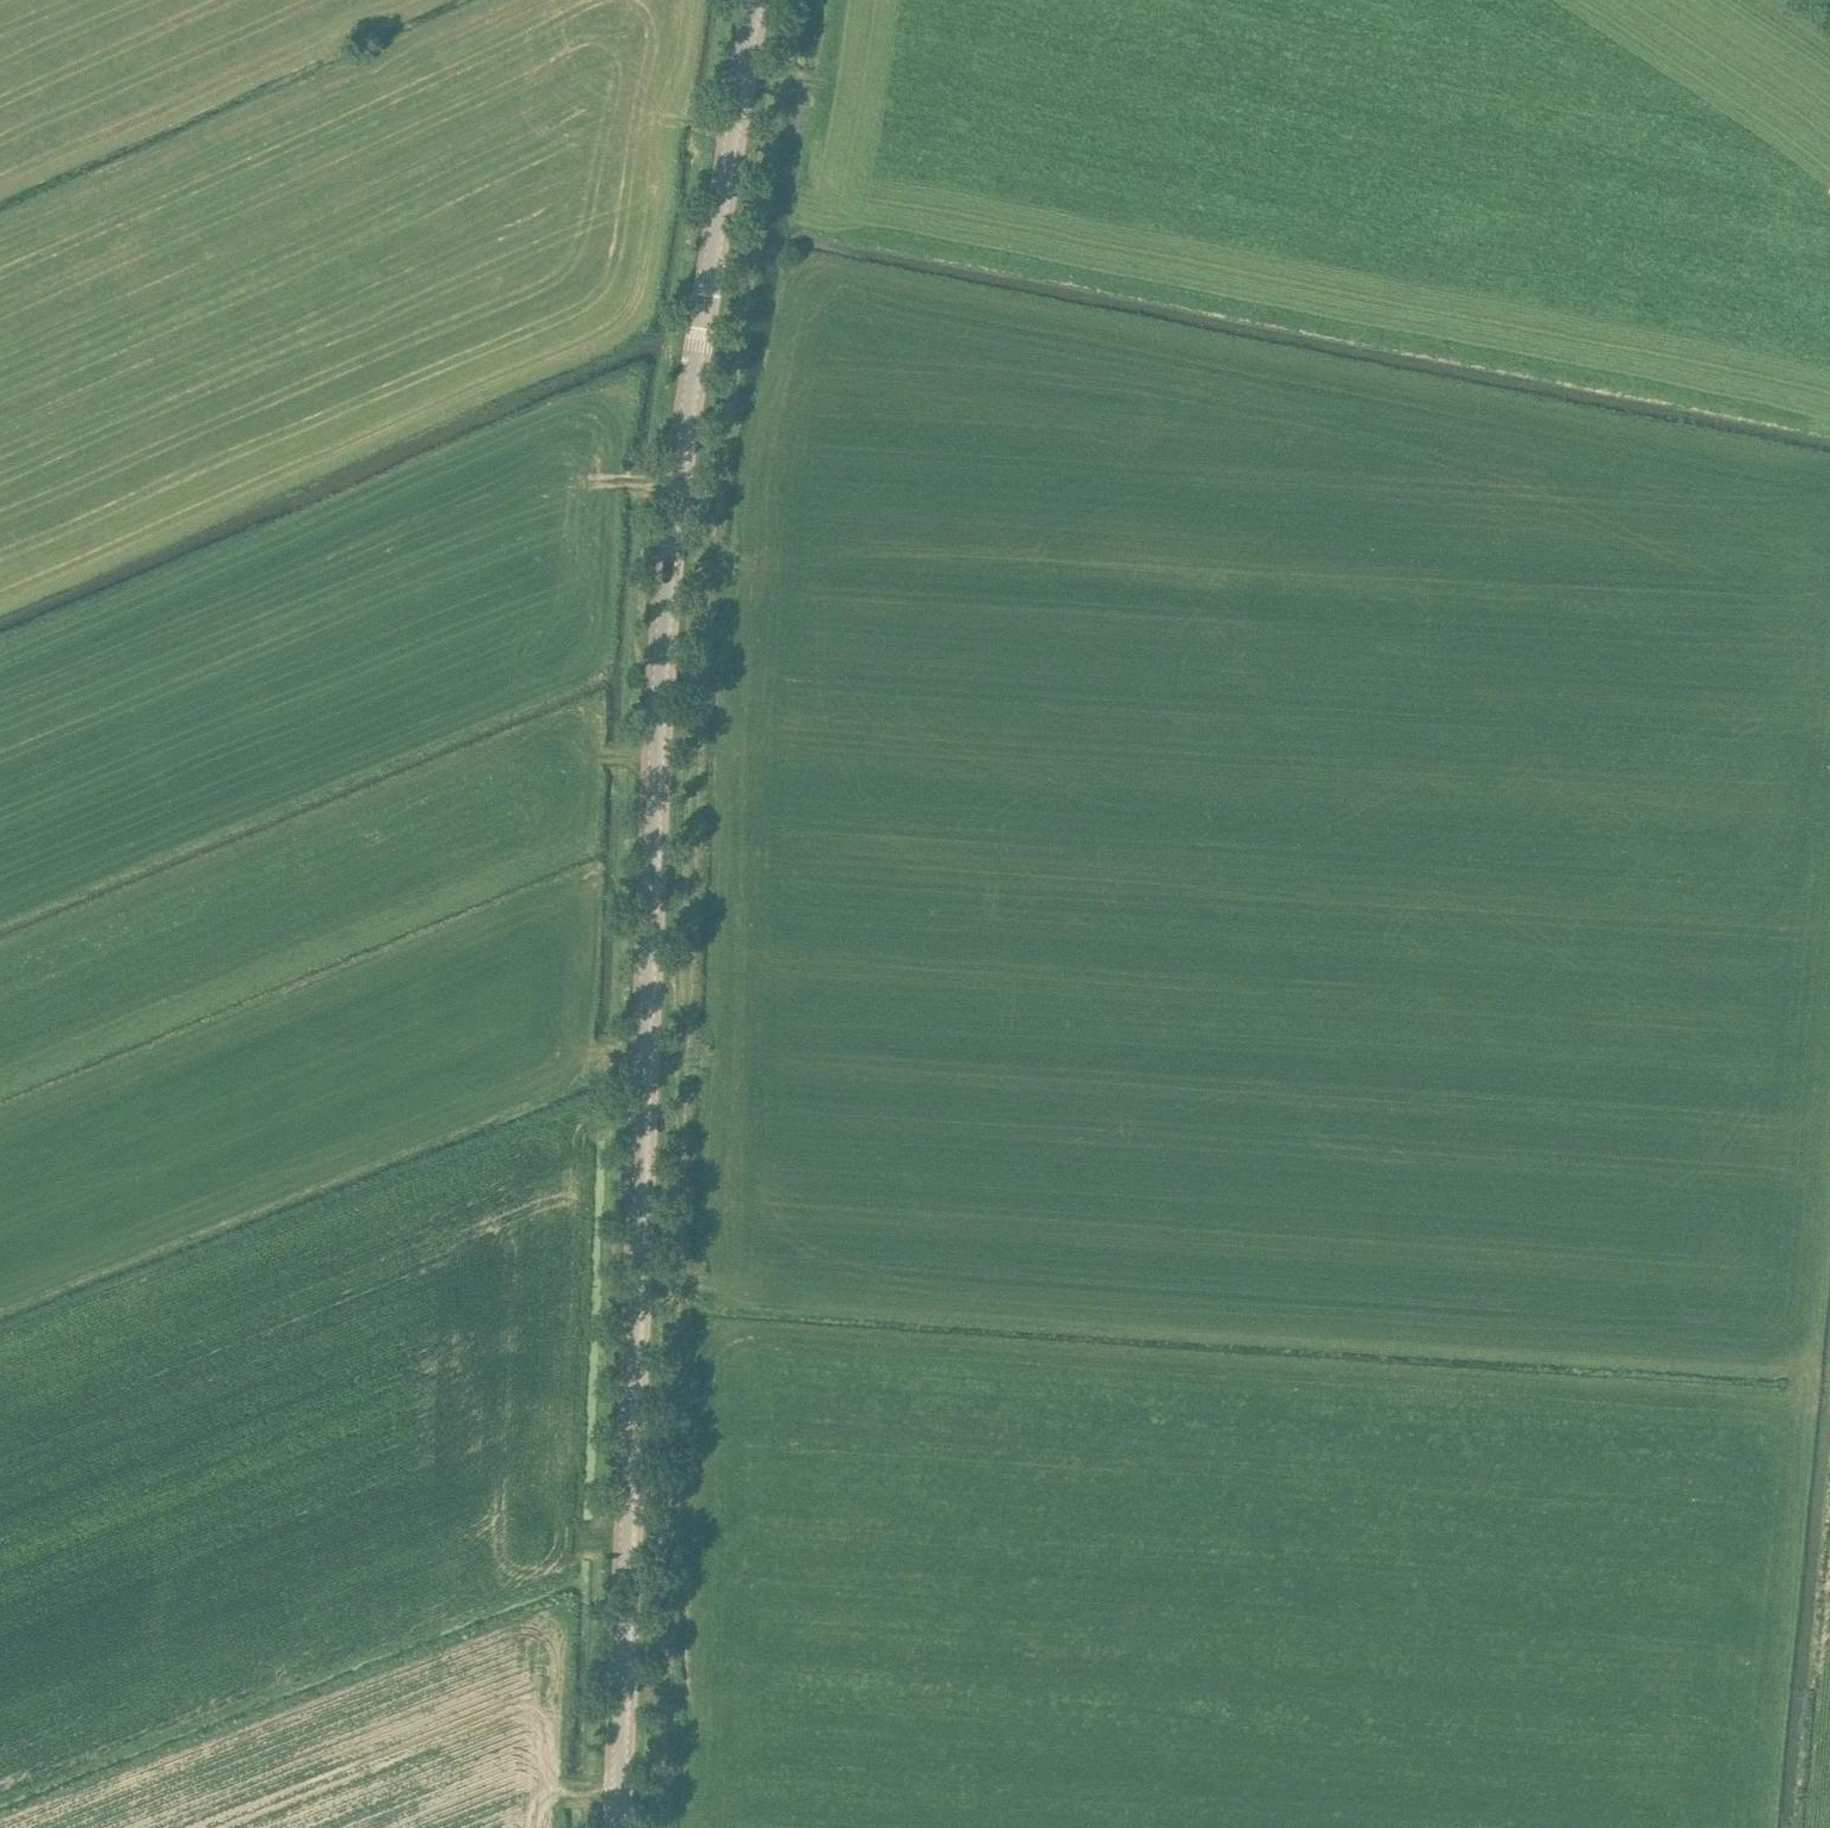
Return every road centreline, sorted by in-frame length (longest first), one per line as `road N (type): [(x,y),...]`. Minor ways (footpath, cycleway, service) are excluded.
road 1 (secondary): [(617,1827),(650,884),(683,431),(754,0)]

